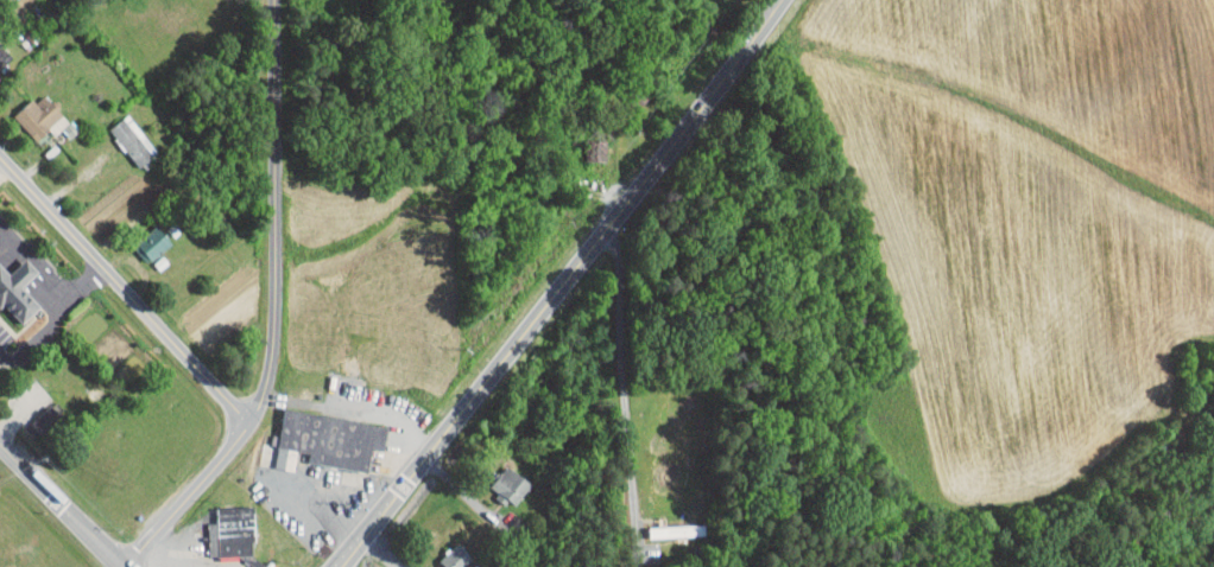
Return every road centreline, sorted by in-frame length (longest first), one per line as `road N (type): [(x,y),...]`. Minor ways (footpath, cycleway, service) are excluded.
road 1 (primary): [(339,566),(781,0)]
road 2 (residential): [(129,566),(260,410),(274,265),(273,0)]
road 3 (residential): [(230,441),(179,355),(0,155)]
road 4 (primary): [(0,441),(127,566)]

